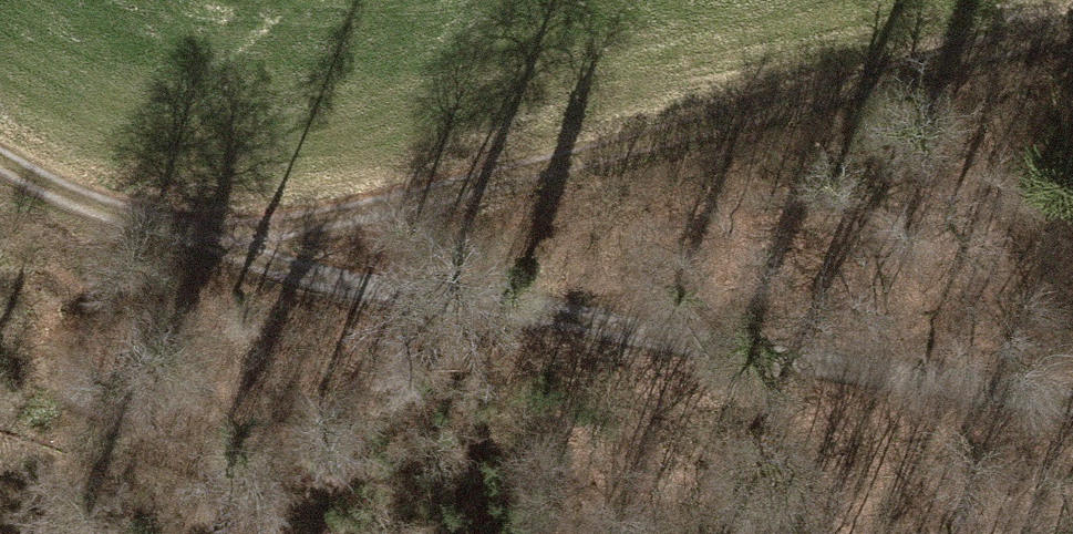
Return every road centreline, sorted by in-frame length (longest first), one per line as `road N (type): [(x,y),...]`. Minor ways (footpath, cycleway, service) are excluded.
road 1 (track): [(1072,415),(1032,414),(190,262),(0,162)]
road 2 (track): [(1072,35),(190,262)]

